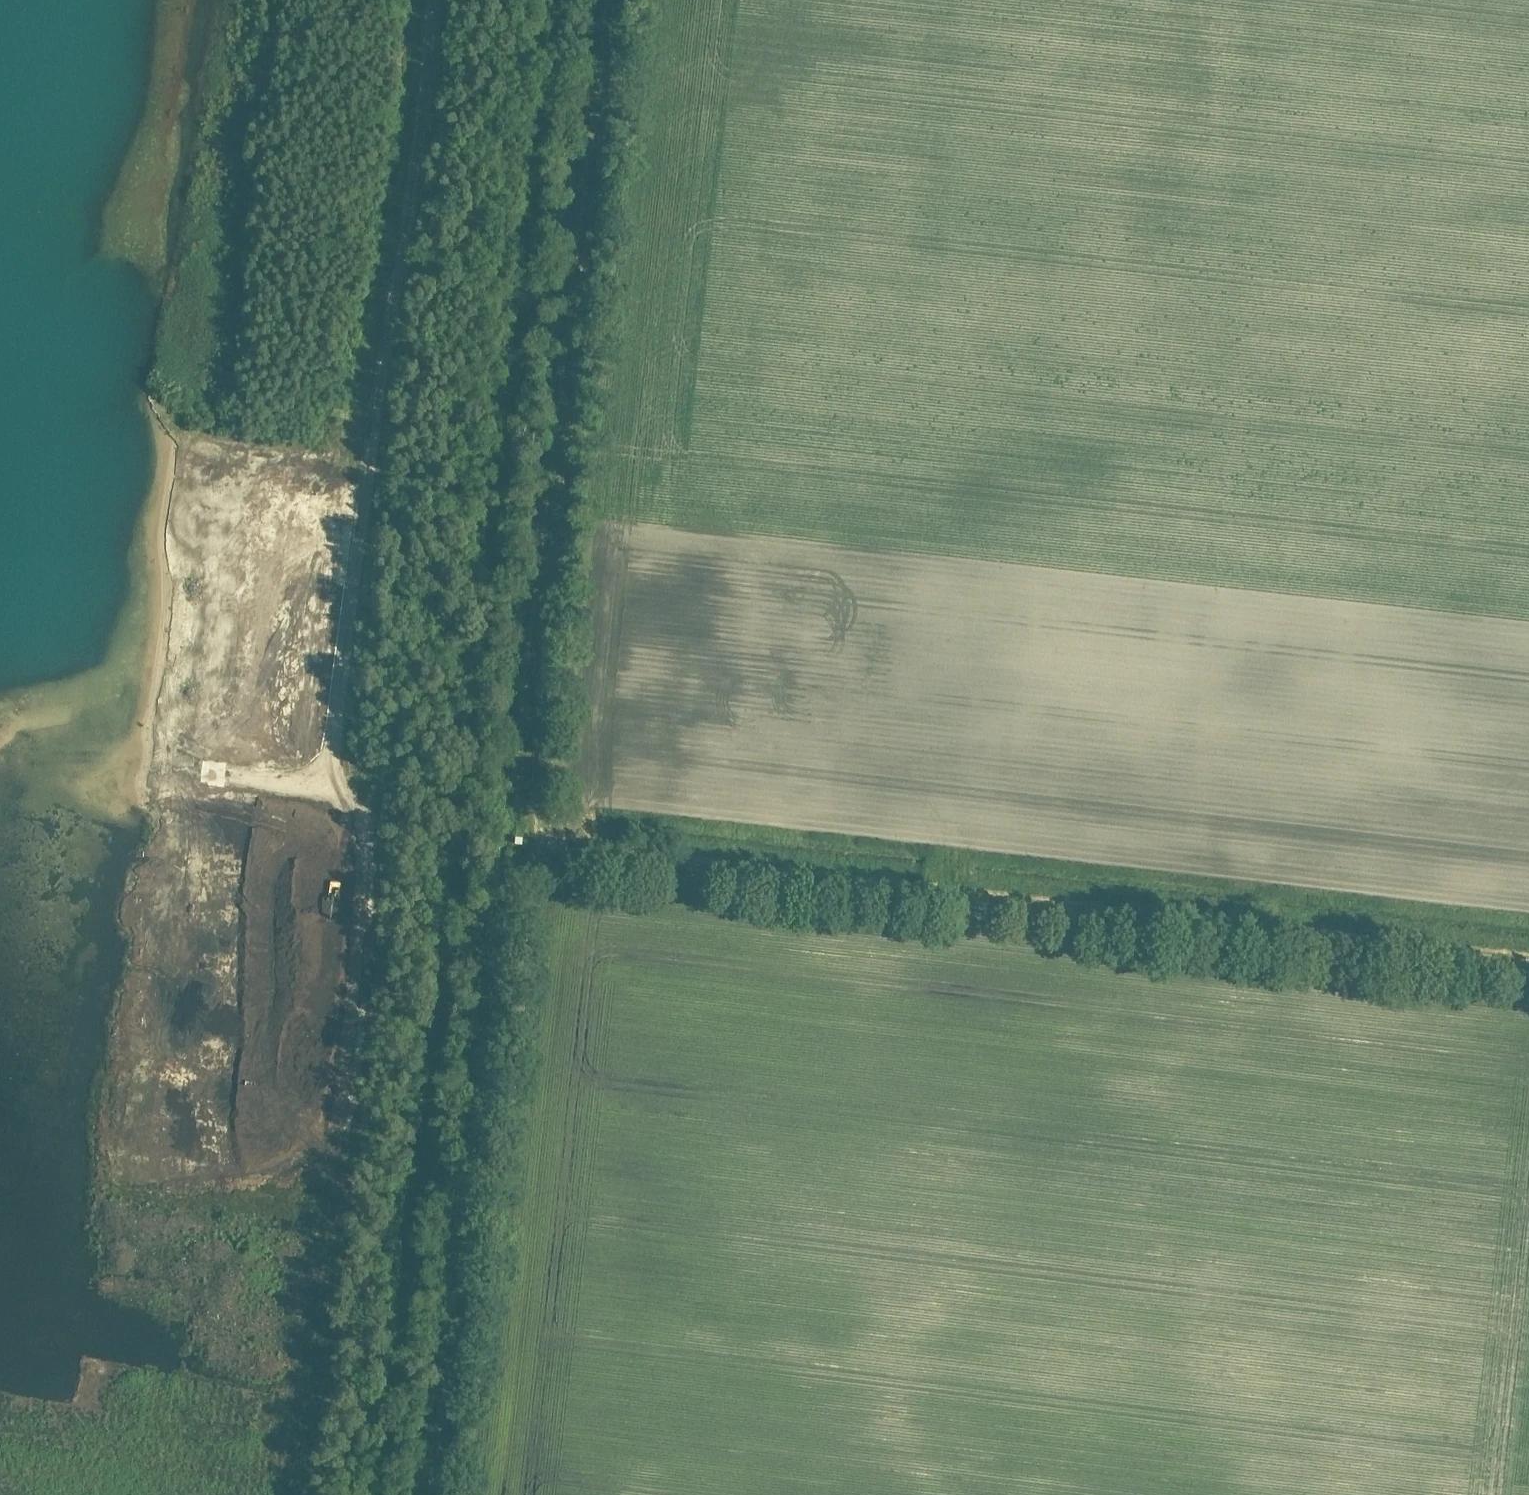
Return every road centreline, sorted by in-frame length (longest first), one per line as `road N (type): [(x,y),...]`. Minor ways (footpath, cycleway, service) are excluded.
road 1 (track): [(618,0),(528,781),(530,850),(448,1494)]
road 2 (track): [(425,0),(369,438),(353,457),(215,452),(173,426),(92,344)]
road 3 (track): [(369,438),(368,500),(330,771)]

